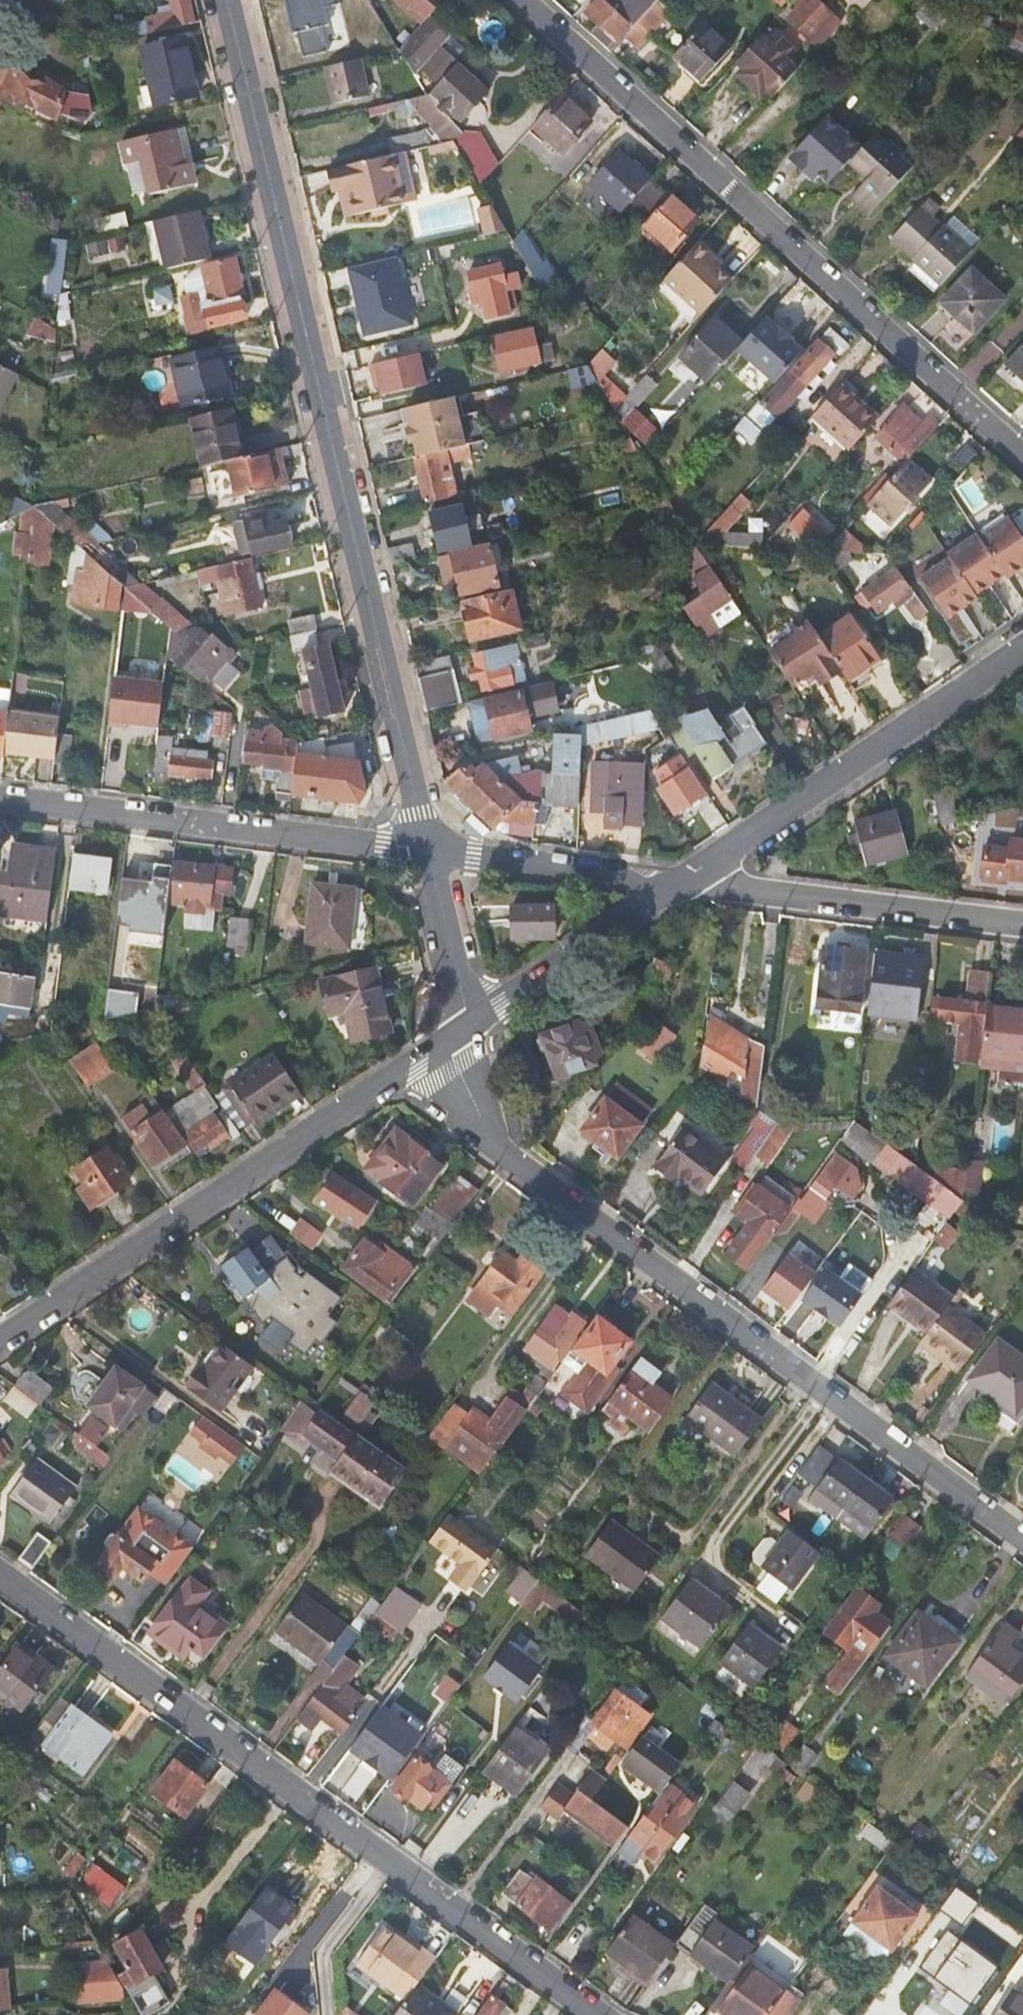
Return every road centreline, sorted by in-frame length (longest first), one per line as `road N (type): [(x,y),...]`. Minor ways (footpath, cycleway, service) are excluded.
road 1 (residential): [(224,0),(429,850)]
road 2 (residential): [(1022,1536),(509,1157),(445,1043)]
road 3 (residential): [(596,2014),(0,1579)]
road 4 (residential): [(519,0),(1022,455)]
road 5 (residential): [(445,1043),(0,1343)]
road 6 (residential): [(0,798),(429,850)]
road 7 (residential): [(1022,653),(686,881)]
road 8 (residential): [(1022,923),(686,881)]
road 9 (residential): [(686,881),(469,1027)]
road 10 (residential): [(429,850),(686,881)]
road 11 (residential): [(429,850),(469,1027)]

